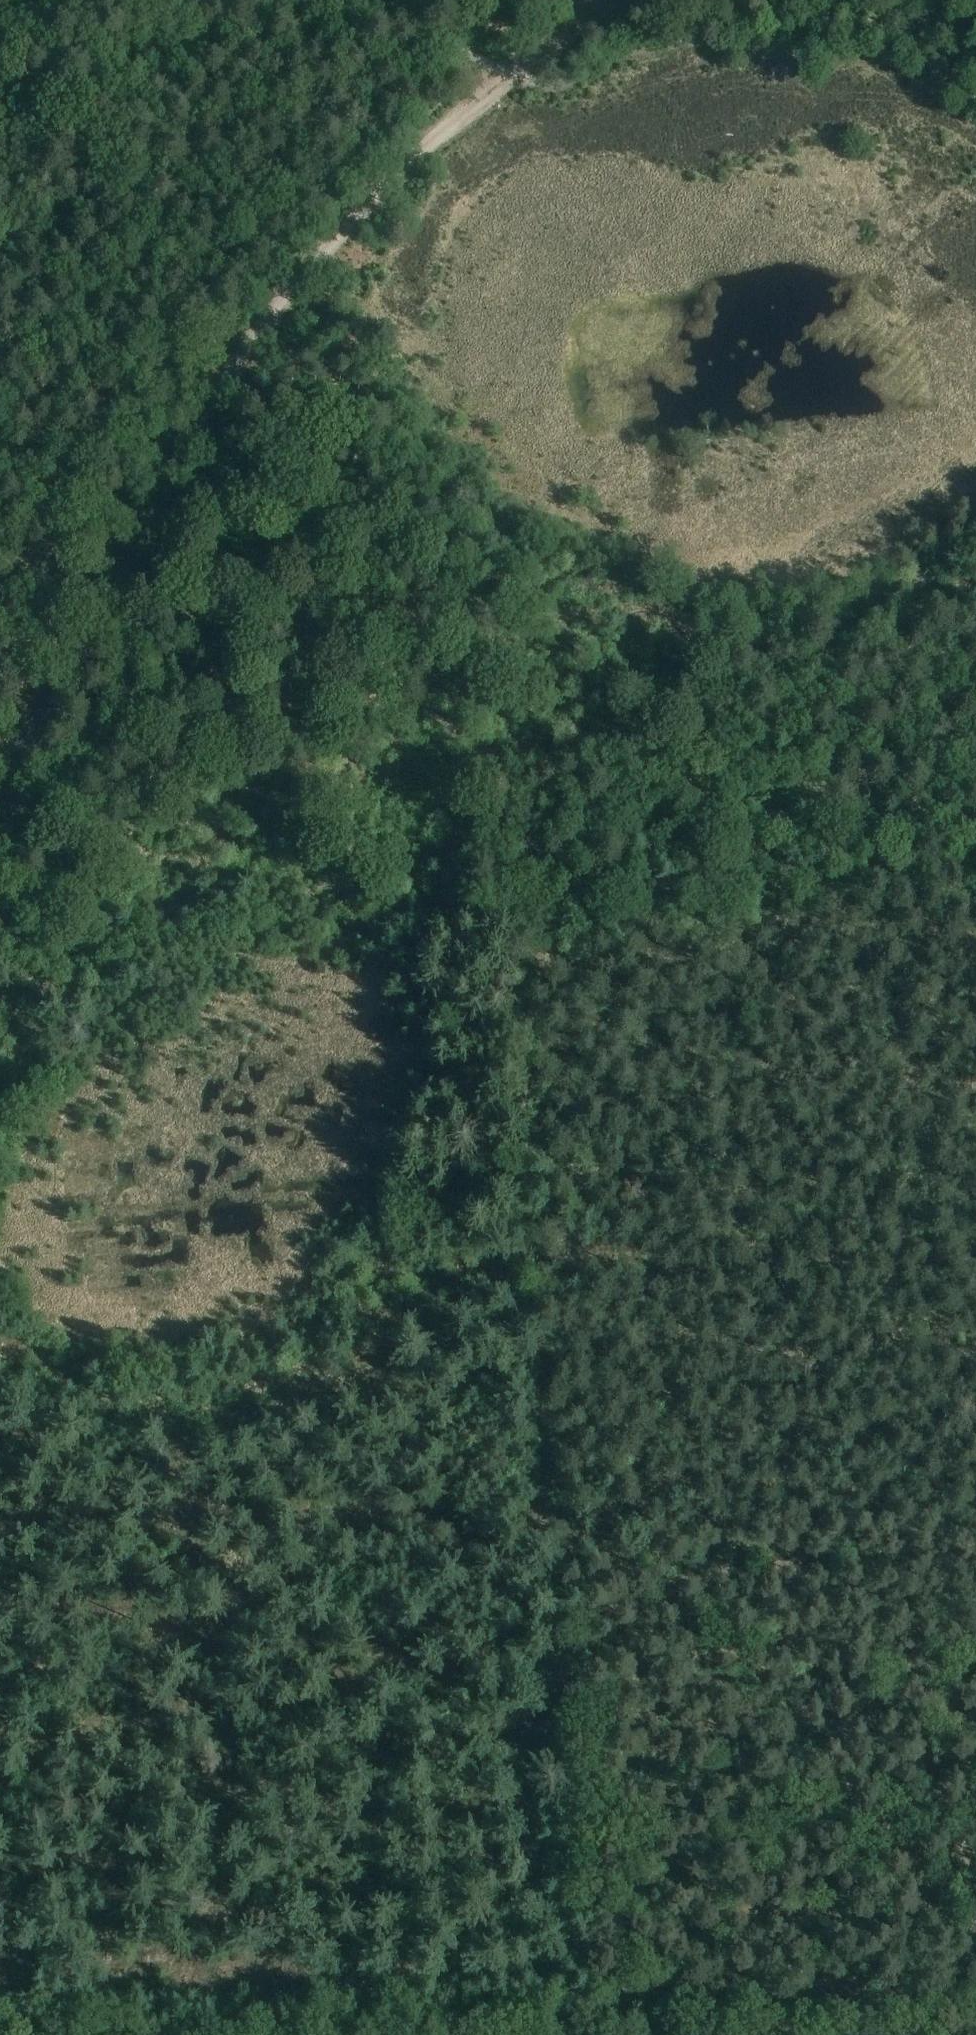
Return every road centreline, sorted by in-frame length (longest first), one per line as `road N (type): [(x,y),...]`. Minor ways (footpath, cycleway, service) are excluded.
road 1 (track): [(975,855),(0,947)]
road 2 (track): [(491,92),(385,185),(213,397),(0,828)]
road 3 (track): [(608,0),(491,92)]

